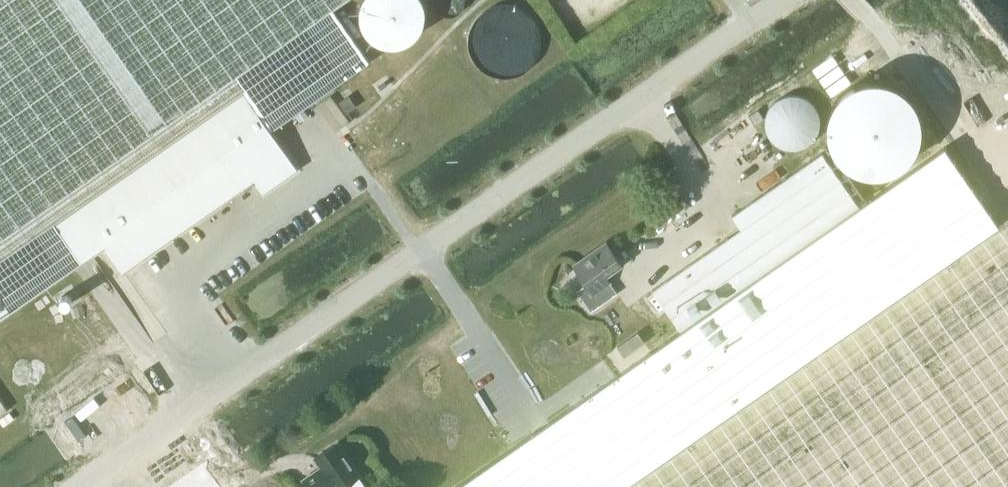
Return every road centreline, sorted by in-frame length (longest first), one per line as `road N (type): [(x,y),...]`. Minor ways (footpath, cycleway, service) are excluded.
road 1 (unclassified): [(80,486),(784,0)]

